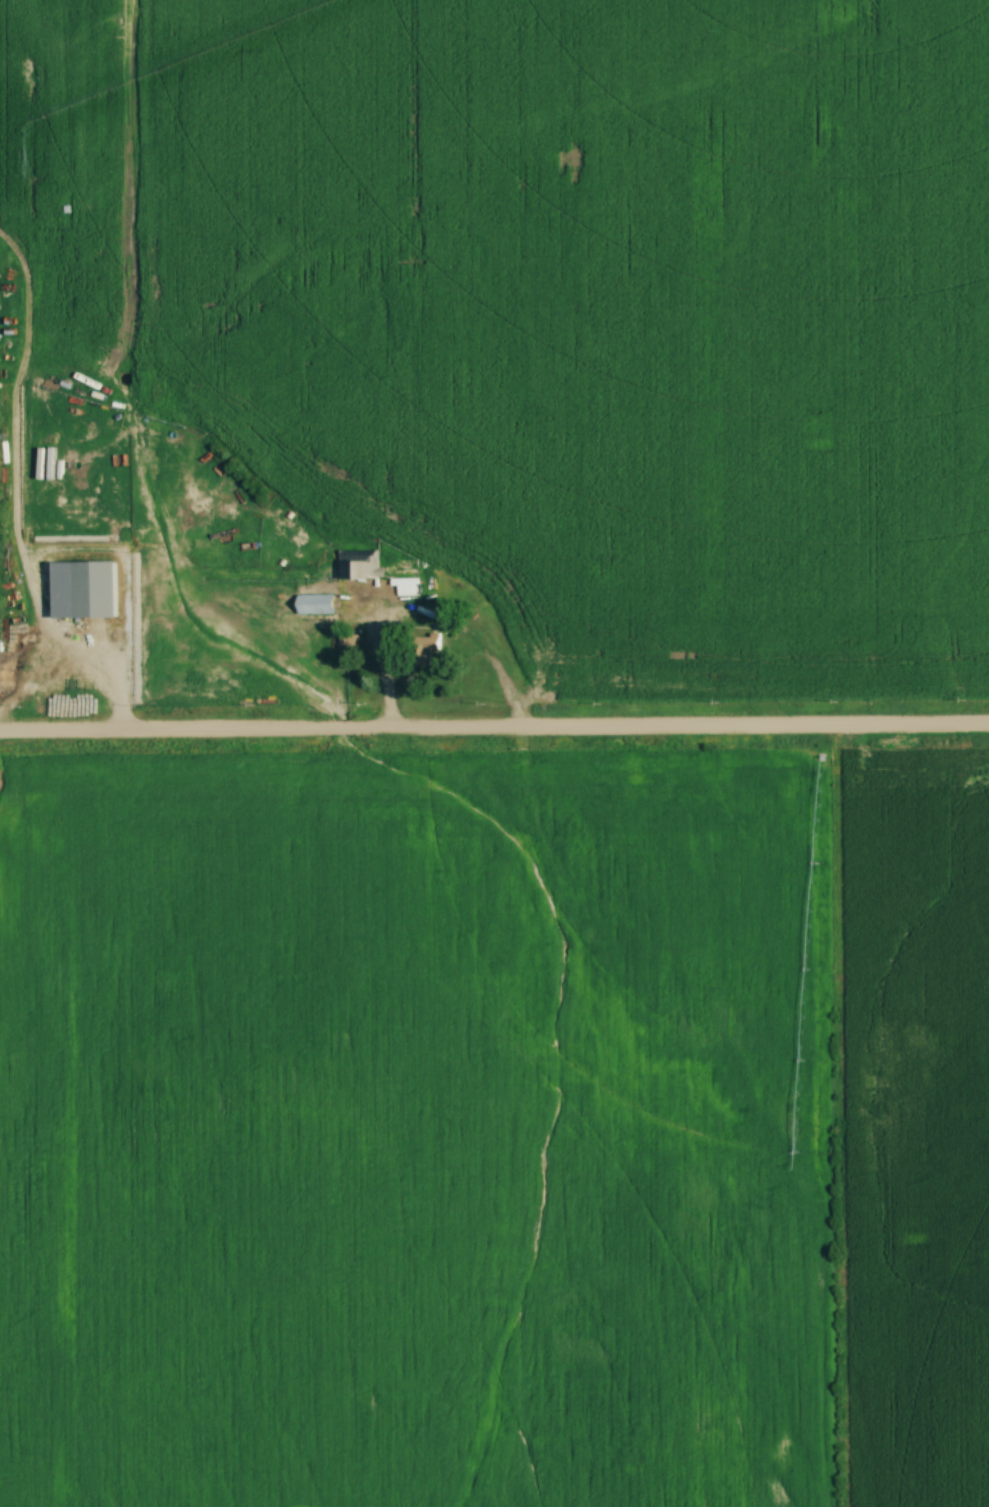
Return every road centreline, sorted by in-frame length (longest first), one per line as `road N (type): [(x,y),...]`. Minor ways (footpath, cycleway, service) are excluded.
road 1 (residential): [(0,737),(988,731)]

